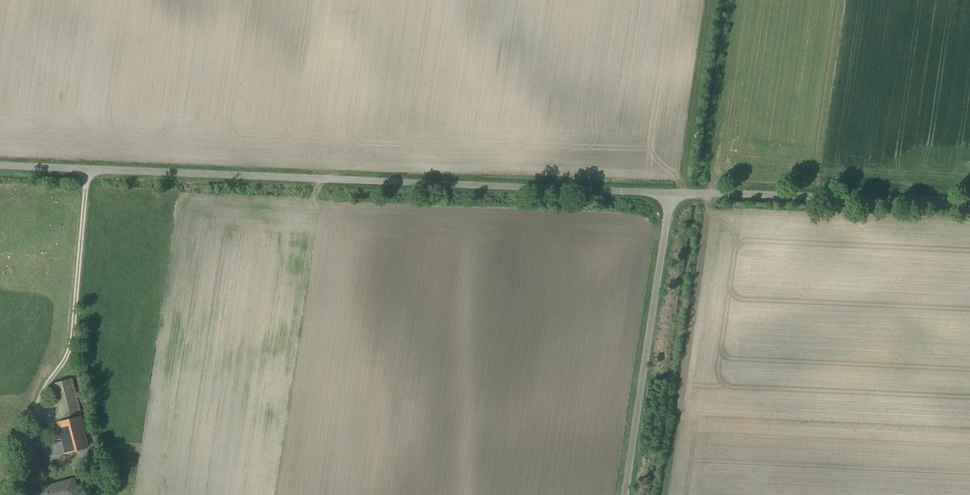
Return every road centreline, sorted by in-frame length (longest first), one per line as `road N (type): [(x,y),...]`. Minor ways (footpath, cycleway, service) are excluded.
road 1 (unclassified): [(671,196),(0,167)]
road 2 (unclassified): [(671,196),(625,494)]
road 3 (unclassified): [(969,207),(671,196)]

